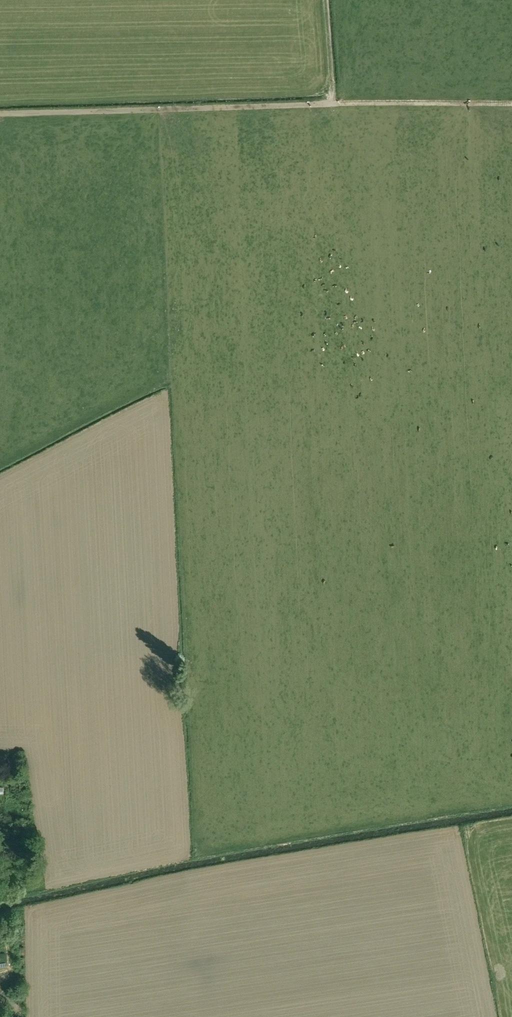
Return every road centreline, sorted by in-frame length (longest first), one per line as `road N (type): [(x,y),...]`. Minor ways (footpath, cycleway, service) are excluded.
road 1 (track): [(0,110),(511,102)]

